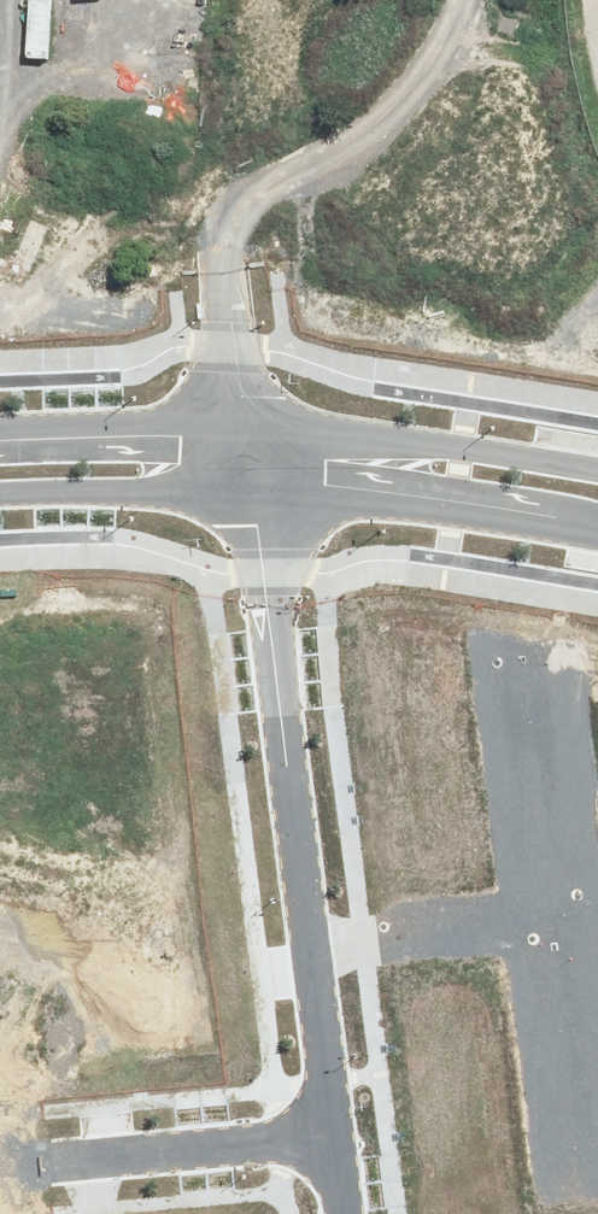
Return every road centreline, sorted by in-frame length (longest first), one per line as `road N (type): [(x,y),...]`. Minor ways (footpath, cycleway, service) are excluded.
road 1 (residential): [(253,488),(305,955)]
road 2 (tertiary): [(242,429),(463,448),(597,470)]
road 3 (tertiary): [(597,533),(409,500),(253,488)]
road 4 (residential): [(326,1128),(7,1161)]
road 5 (unknown): [(234,0),(213,157),(223,270)]
road 6 (residential): [(559,923),(305,955)]
road 7 (tertiary): [(253,488),(0,494)]
road 8 (residential): [(590,1173),(559,923)]
road 9 (tertiary): [(0,430),(242,429)]
road 10 (residential): [(559,923),(531,691)]
road 11 (residential): [(305,955),(326,1128)]
road 12 (residential): [(223,270),(242,429)]

